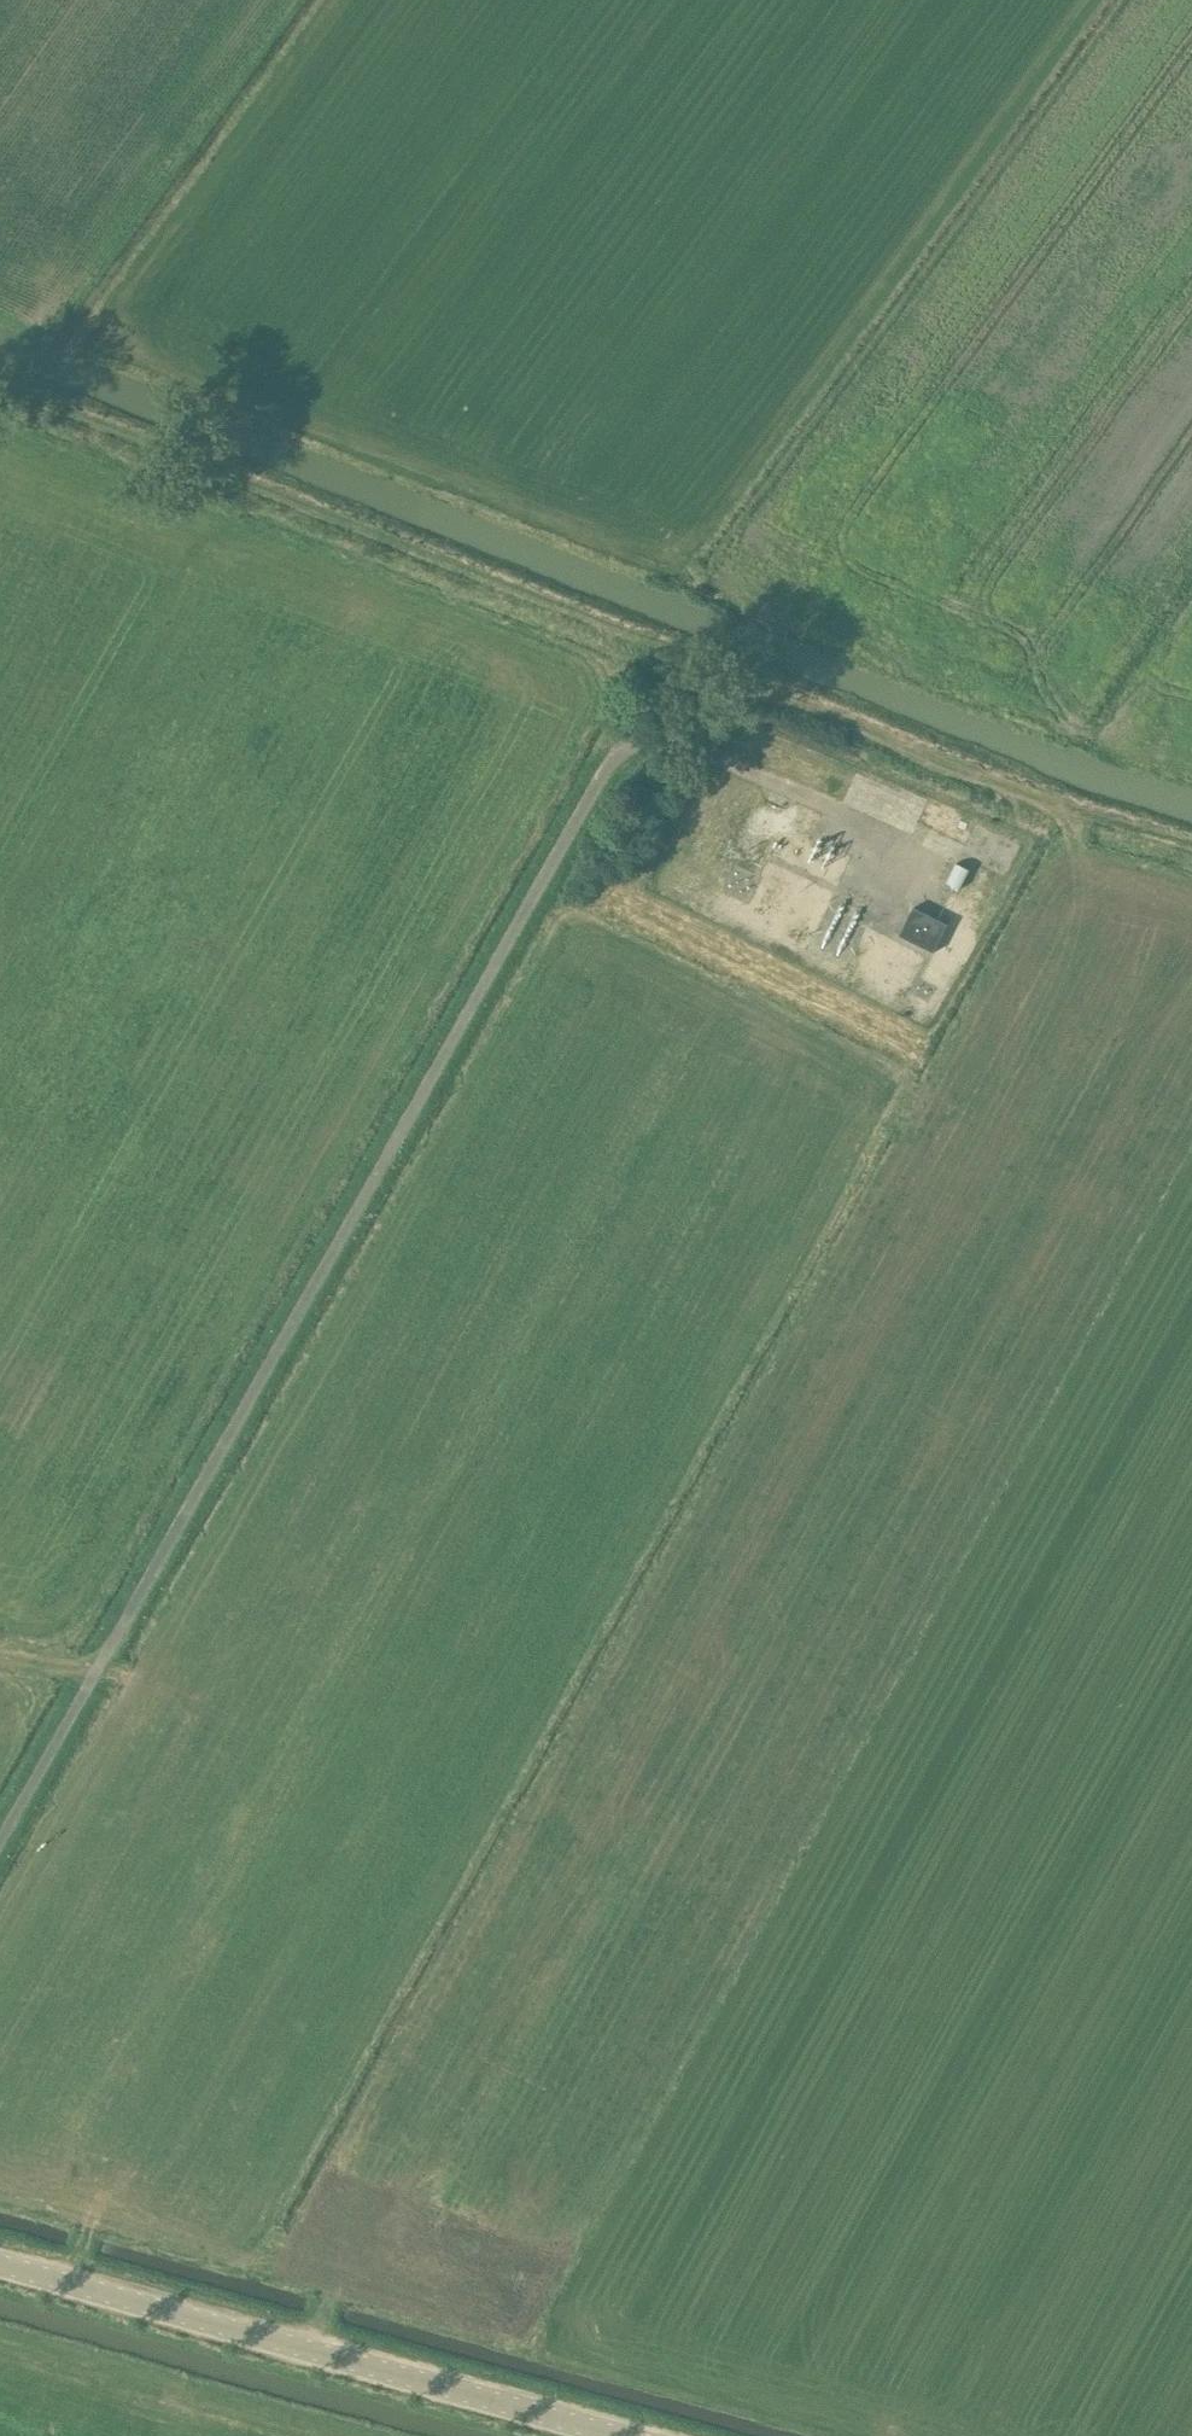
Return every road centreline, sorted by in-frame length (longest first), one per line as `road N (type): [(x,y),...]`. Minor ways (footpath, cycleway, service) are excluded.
road 1 (unclassified): [(601,2435),(0,2263)]

